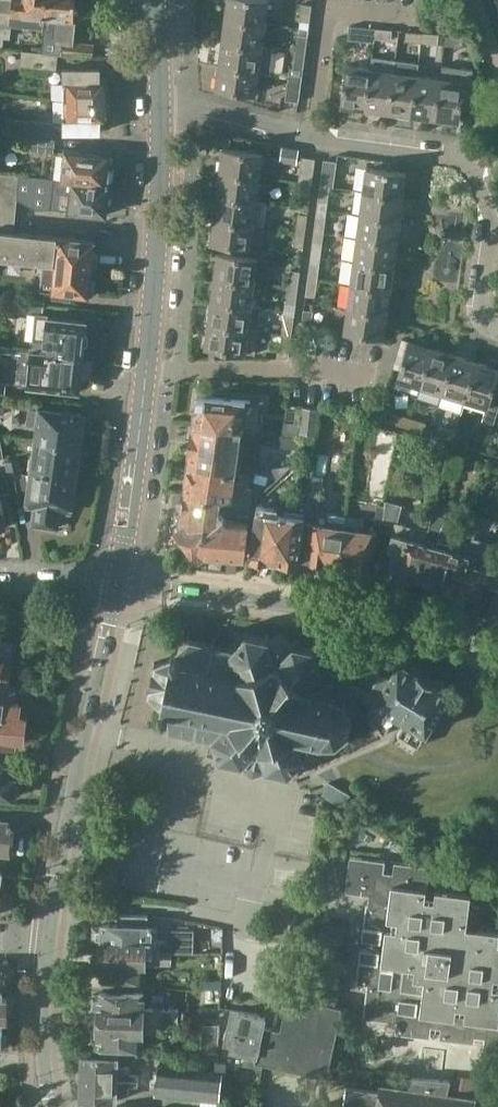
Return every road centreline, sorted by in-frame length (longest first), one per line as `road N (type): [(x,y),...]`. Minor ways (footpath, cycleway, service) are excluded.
road 1 (tertiary): [(121,580),(391,619),(457,639),(497,663)]
road 2 (tertiary): [(50,940),(121,580)]
road 3 (tertiary): [(147,372),(162,108)]
road 4 (residential): [(490,218),(470,160),(312,134)]
road 5 (residential): [(360,380),(147,372)]
road 6 (residential): [(312,134),(333,7),(415,15)]
road 7 (tertiary): [(121,580),(147,372)]
road 8 (tertiary): [(51,1106),(43,1031),(50,940)]
road 9 (residential): [(162,108),(312,134)]
road 10 (residential): [(0,579),(121,580)]

